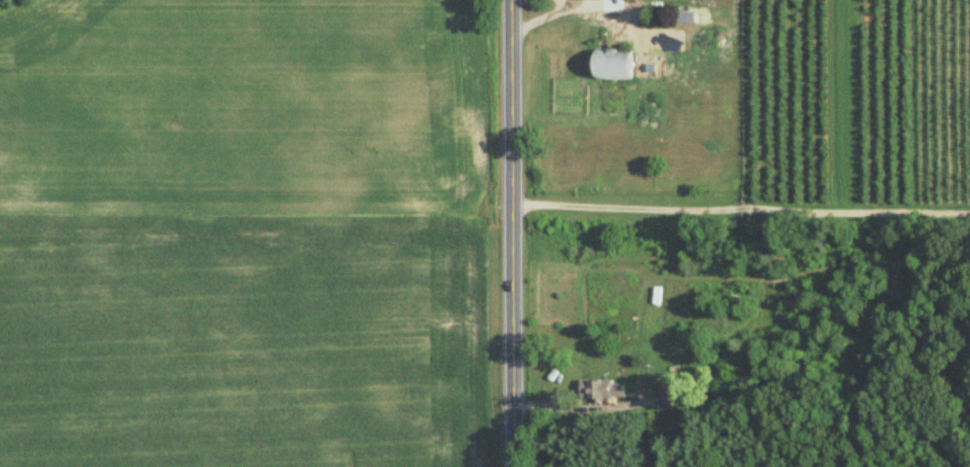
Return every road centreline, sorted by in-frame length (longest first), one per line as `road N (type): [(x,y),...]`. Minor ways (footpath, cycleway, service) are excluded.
road 1 (tertiary): [(512,466),(510,0)]

